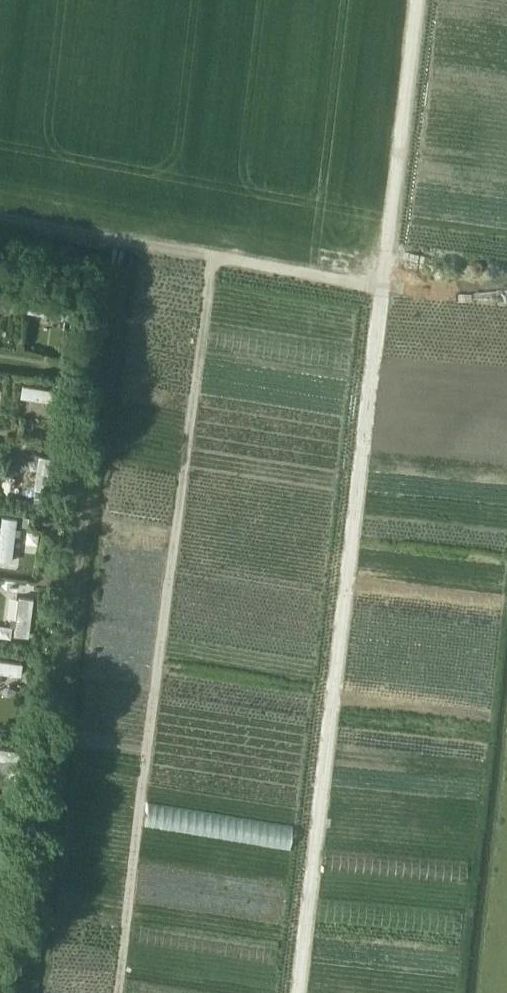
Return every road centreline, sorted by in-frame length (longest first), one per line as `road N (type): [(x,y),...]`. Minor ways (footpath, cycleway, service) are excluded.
road 1 (track): [(297,992),(417,0)]

